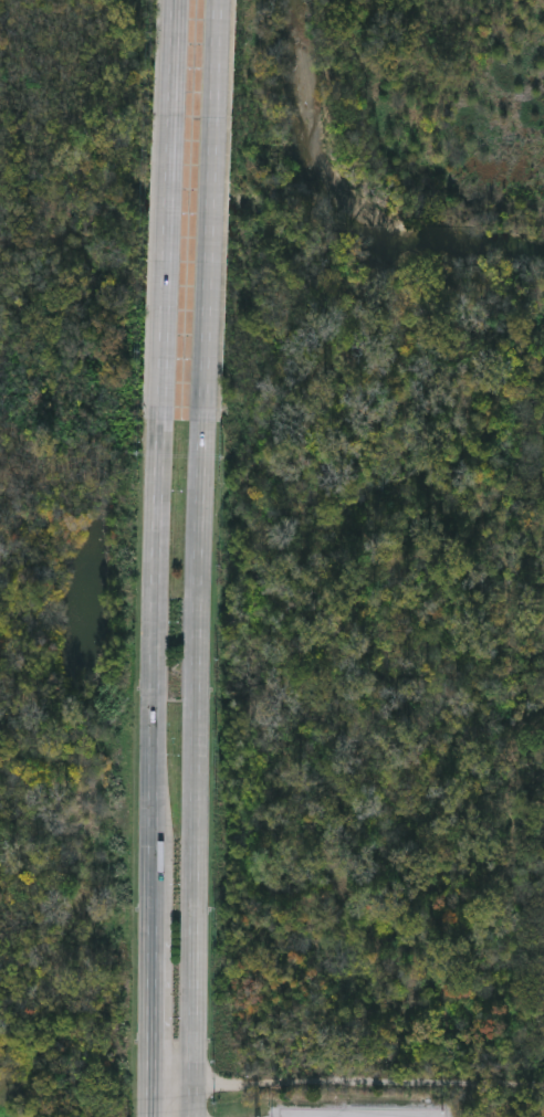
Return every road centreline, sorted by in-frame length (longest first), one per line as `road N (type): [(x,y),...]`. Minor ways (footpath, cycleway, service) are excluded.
road 1 (primary): [(185,1116),(208,420)]
road 2 (primary): [(161,422),(153,924)]
road 3 (primary): [(178,0),(161,422)]
road 4 (primary): [(208,420),(223,0)]
road 5 (primary): [(153,924),(150,1082)]

